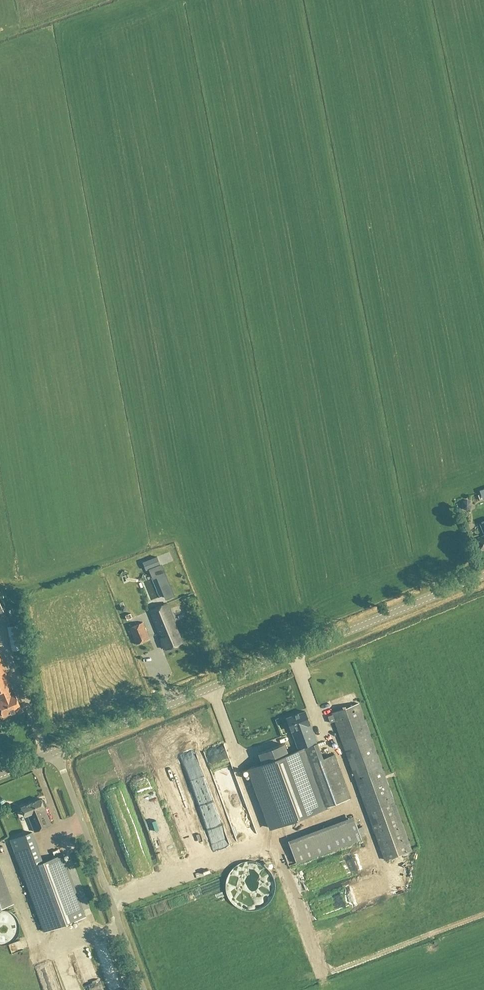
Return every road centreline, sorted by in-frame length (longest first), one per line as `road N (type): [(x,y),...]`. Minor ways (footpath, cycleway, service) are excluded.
road 1 (unclassified): [(56,748),(483,574)]
road 2 (unclassified): [(142,989),(56,748)]

